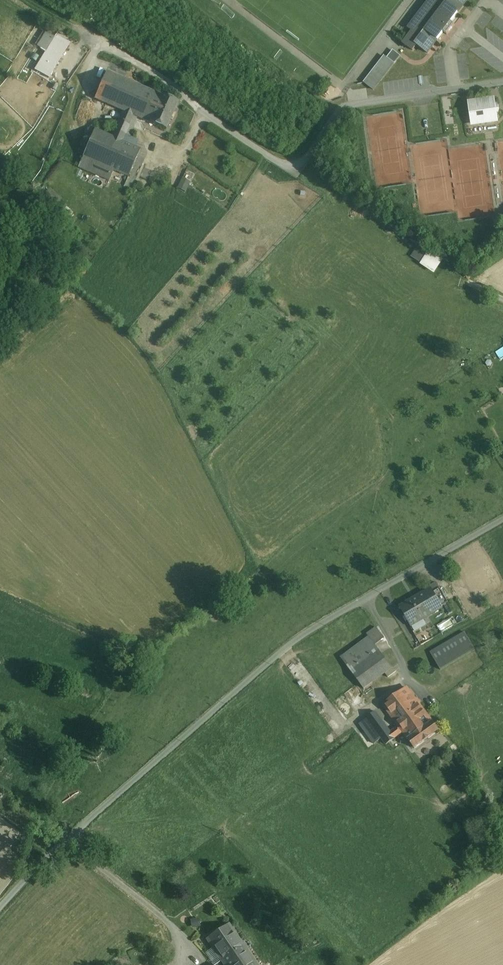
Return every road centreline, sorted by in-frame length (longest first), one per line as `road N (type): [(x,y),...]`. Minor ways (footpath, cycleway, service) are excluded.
road 1 (residential): [(502,518),(296,639),(63,840),(0,910)]
road 2 (unclassified): [(98,40),(296,170),(342,106),(502,81)]

